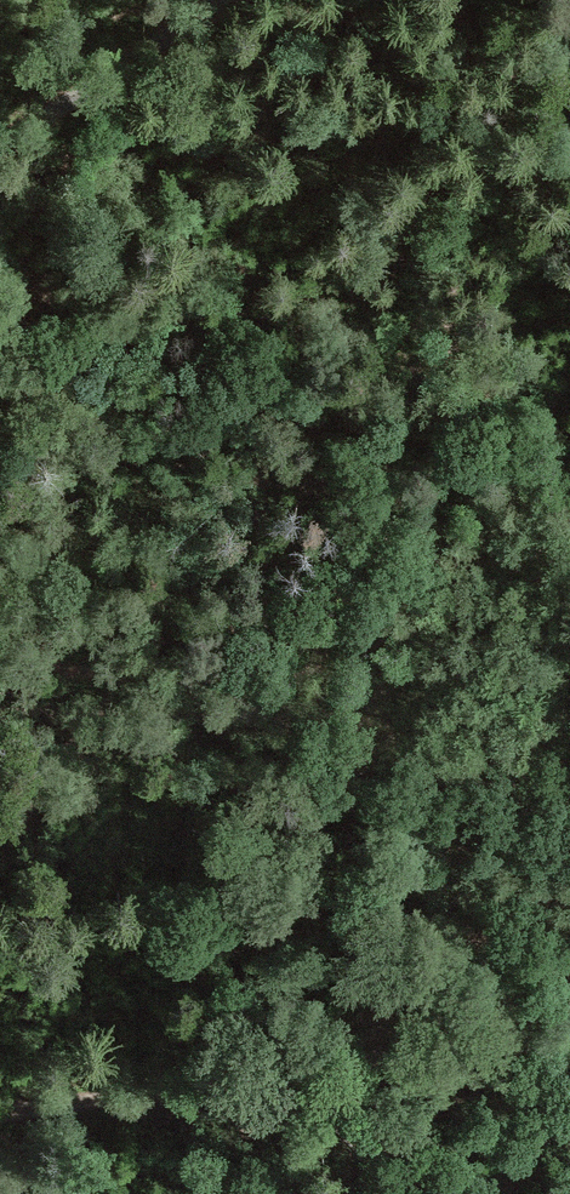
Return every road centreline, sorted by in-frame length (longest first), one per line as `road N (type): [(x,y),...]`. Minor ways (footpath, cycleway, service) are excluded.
road 1 (track): [(556,0),(419,221),(390,318),(359,383),(129,689),(0,823)]
road 2 (track): [(0,1107),(569,1021)]
road 3 (unclassified): [(224,0),(0,149)]

